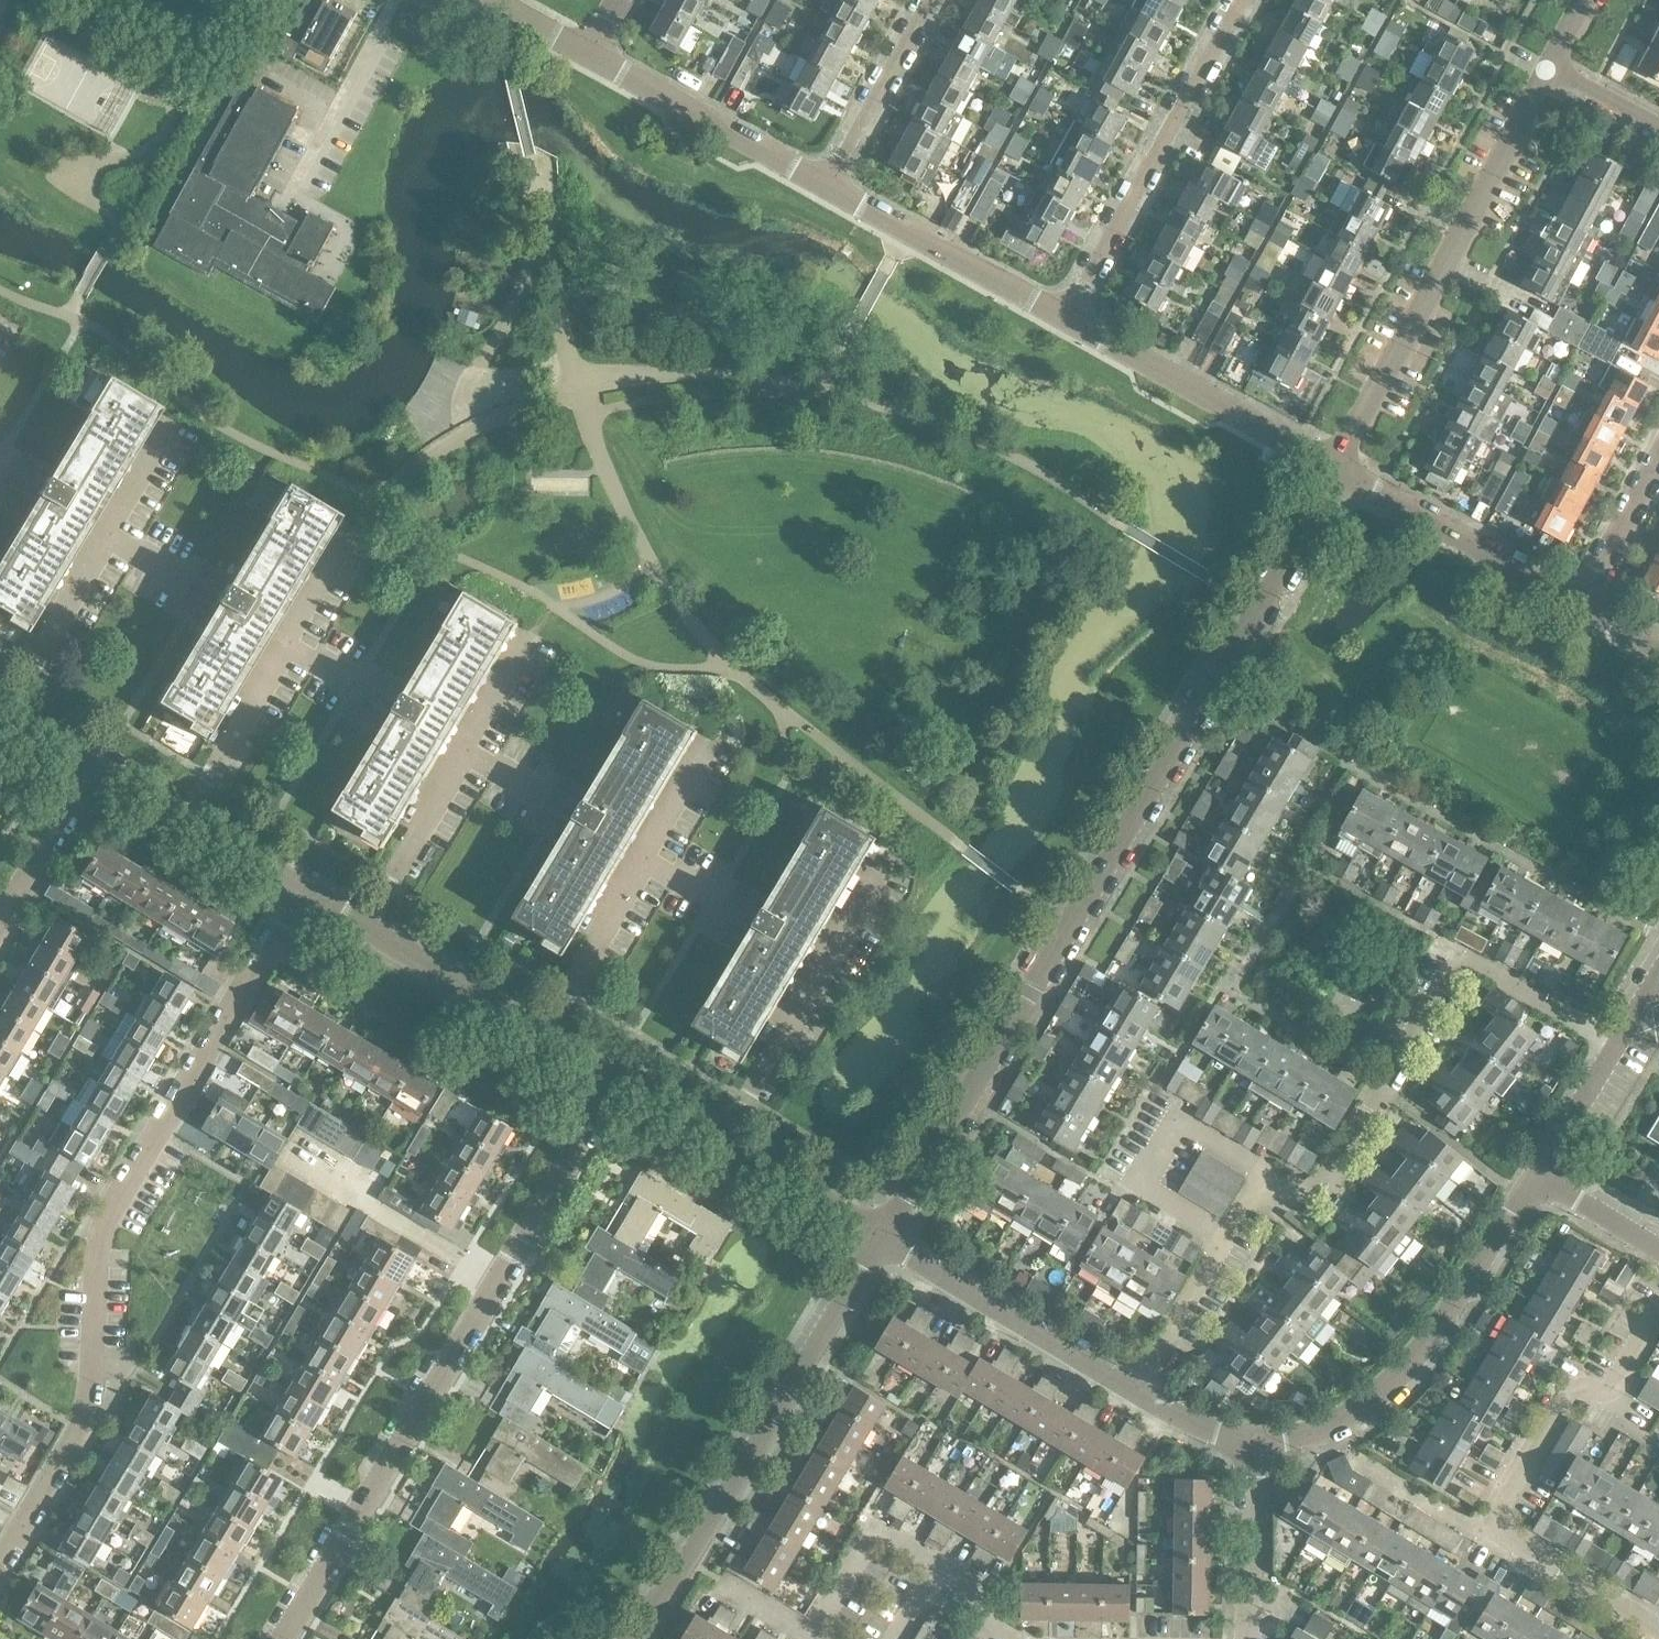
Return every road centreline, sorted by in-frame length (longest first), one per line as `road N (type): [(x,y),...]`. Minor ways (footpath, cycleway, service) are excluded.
road 1 (residential): [(878,1238),(1337,473)]
road 2 (residential): [(0,1559),(89,1407),(101,1225),(295,883)]
road 3 (residential): [(1271,1179),(1297,1191),(1326,1188),(1472,950),(1615,1047)]
road 4 (residential): [(633,1638),(878,1238)]
road 5 (residential): [(1337,473),(1550,75)]
road 6 (residential): [(282,1638),(499,1278)]
road 7 (residential): [(1538,1177),(1397,1378),(1336,1427),(1258,1442)]
road 8 (residential): [(1070,324),(1244,0)]
road 9 (residential): [(362,923),(534,633)]
road 10 (residential): [(543,1033),(707,739)]
road 11 (residential): [(186,817),(349,525)]
road 12 (residential): [(4,708),(170,419)]
road 13 (residential): [(720,1139),(879,874)]
road 14 (residential): [(1337,473),(1070,324)]
road 15 (residential): [(1140,1394),(878,1238)]
road 16 (residential): [(1488,1534),(1571,1391),(1612,1391),(1658,1311)]
road 17 (residential): [(1235,1239),(1141,1186),(1177,1125),(1271,1179)]
road 18 (residential): [(1070,324),(824,187)]
road 19 (residential): [(1584,608),(1337,473)]
road 20 (residential): [(824,187),(587,52)]
road 21 (residential): [(499,1278),(293,1159)]
road 22 (residential): [(499,1278),(616,1076)]
road 23 (residential): [(824,187),(928,0)]
road 24 (residential): [(543,1033),(362,923)]
road 25 (residential): [(1658,1634),(1488,1534)]
road 26 (residential): [(1258,1442),(1251,1638)]
road 27 (residential): [(811,1638),(875,1532),(937,1567)]
road 28 (residential): [(878,1238),(720,1139)]
road 29 (residential): [(0,922),(96,764)]
road 30 (residential): [(1140,1394),(1235,1239)]
road 31 (residential): [(1584,608),(1658,461)]
road 32 (residential): [(1615,1047),(1538,1177)]
road 33 (residential): [(1488,1534),(1361,1456)]
road 34 (residential): [(1658,1249),(1538,1177)]
road 35 (residential): [(1258,1442),(1225,1435),(1140,1394)]
road 36 (residential): [(295,883),(186,817)]
road 37 (residential): [(1658,136),(1550,75)]
road 38 (residential): [(720,1139),(616,1076)]

